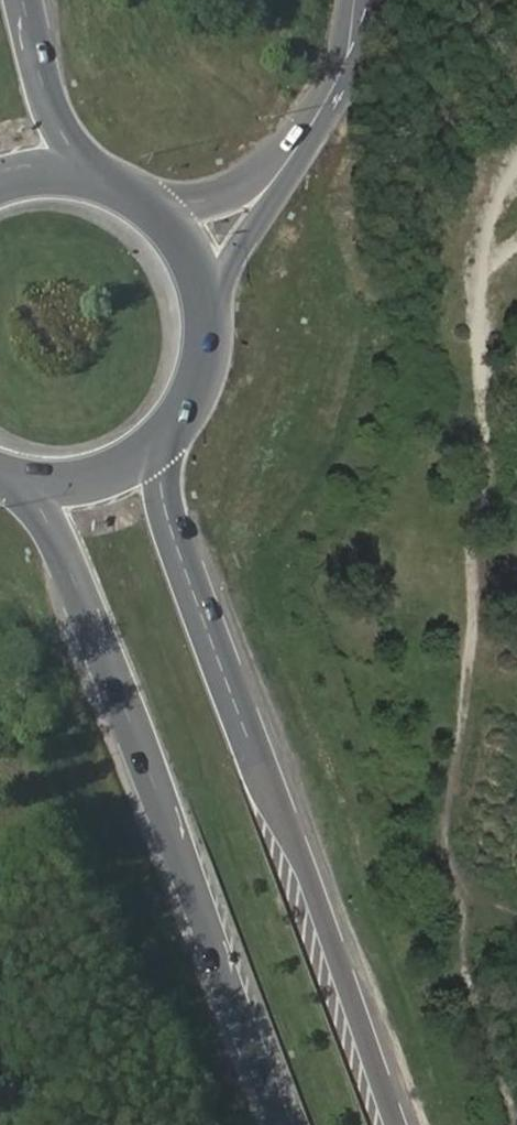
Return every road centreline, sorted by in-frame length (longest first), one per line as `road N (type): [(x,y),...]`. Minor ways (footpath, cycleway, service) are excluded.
road 1 (motorway): [(398,1124),(177,526),(161,440)]
road 2 (motorway): [(22,478),(74,575),(287,1124)]
road 3 (tertiary): [(363,0),(330,97),(281,176)]
road 4 (primary): [(83,175),(52,114),(27,0)]
road 5 (tertiary): [(210,323),(242,235),(281,176)]
road 6 (primary): [(22,478),(96,476),(161,440)]
road 7 (primary): [(210,323),(192,255),(146,202)]
road 8 (tertiary): [(281,176),(223,195),(146,202)]
road 9 (primary): [(161,440),(188,406),(205,366),(210,323)]

